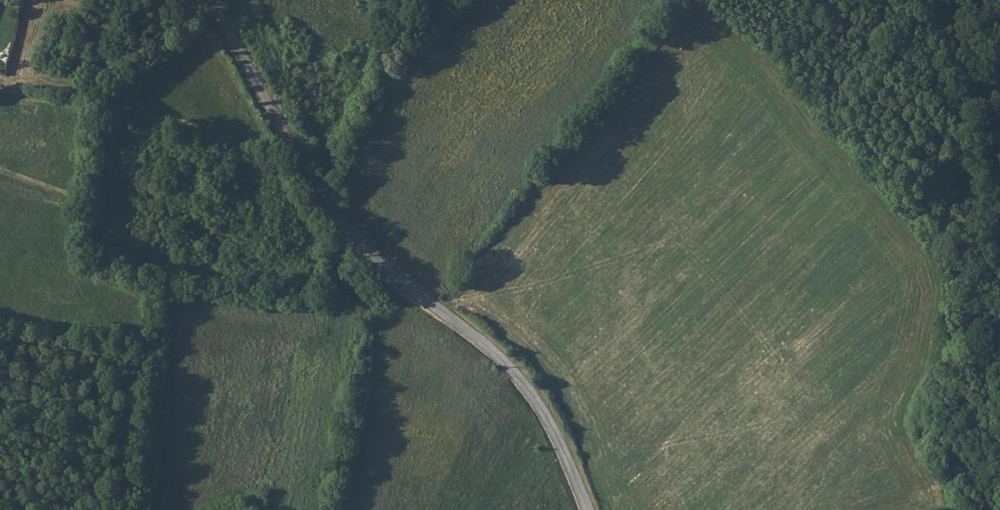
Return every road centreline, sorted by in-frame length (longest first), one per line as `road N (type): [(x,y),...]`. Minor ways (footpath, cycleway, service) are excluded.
road 1 (unclassified): [(210,0),(326,204),(355,240),(513,371),(547,418),(587,509)]

